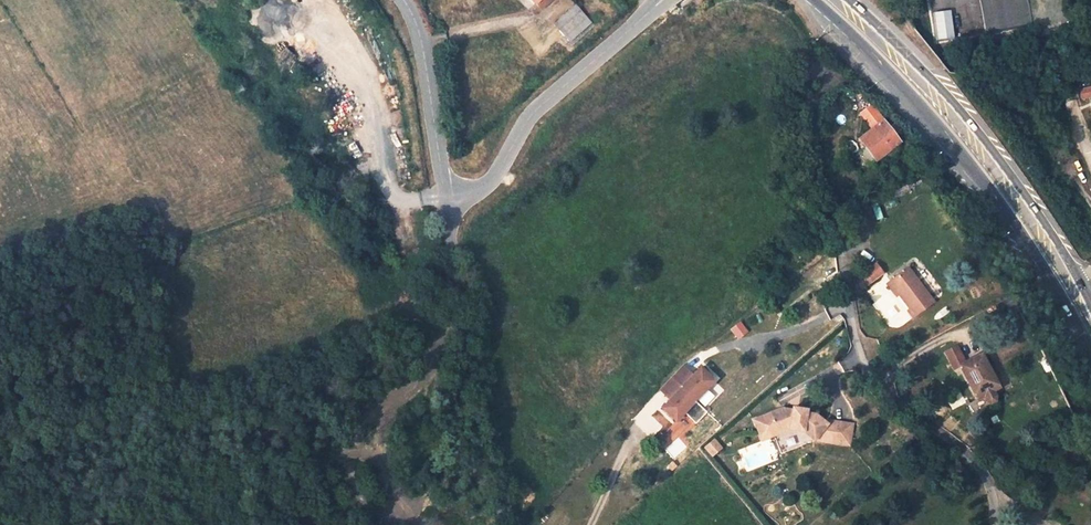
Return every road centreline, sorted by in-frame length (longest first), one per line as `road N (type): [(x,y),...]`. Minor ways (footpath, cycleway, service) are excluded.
road 1 (residential): [(994,524),(989,486),(959,446),(894,402),(855,343),(808,136),(816,86)]
road 2 (primary): [(820,0),(938,116),(992,183),(1090,341)]
road 3 (primary): [(1090,303),(997,160),(845,0)]
road 4 (residential): [(449,198),(463,436),(512,524)]
road 5 (residential): [(449,198),(487,185),(534,111),(651,9)]
road 6 (residential): [(405,0),(425,54),(449,198)]

